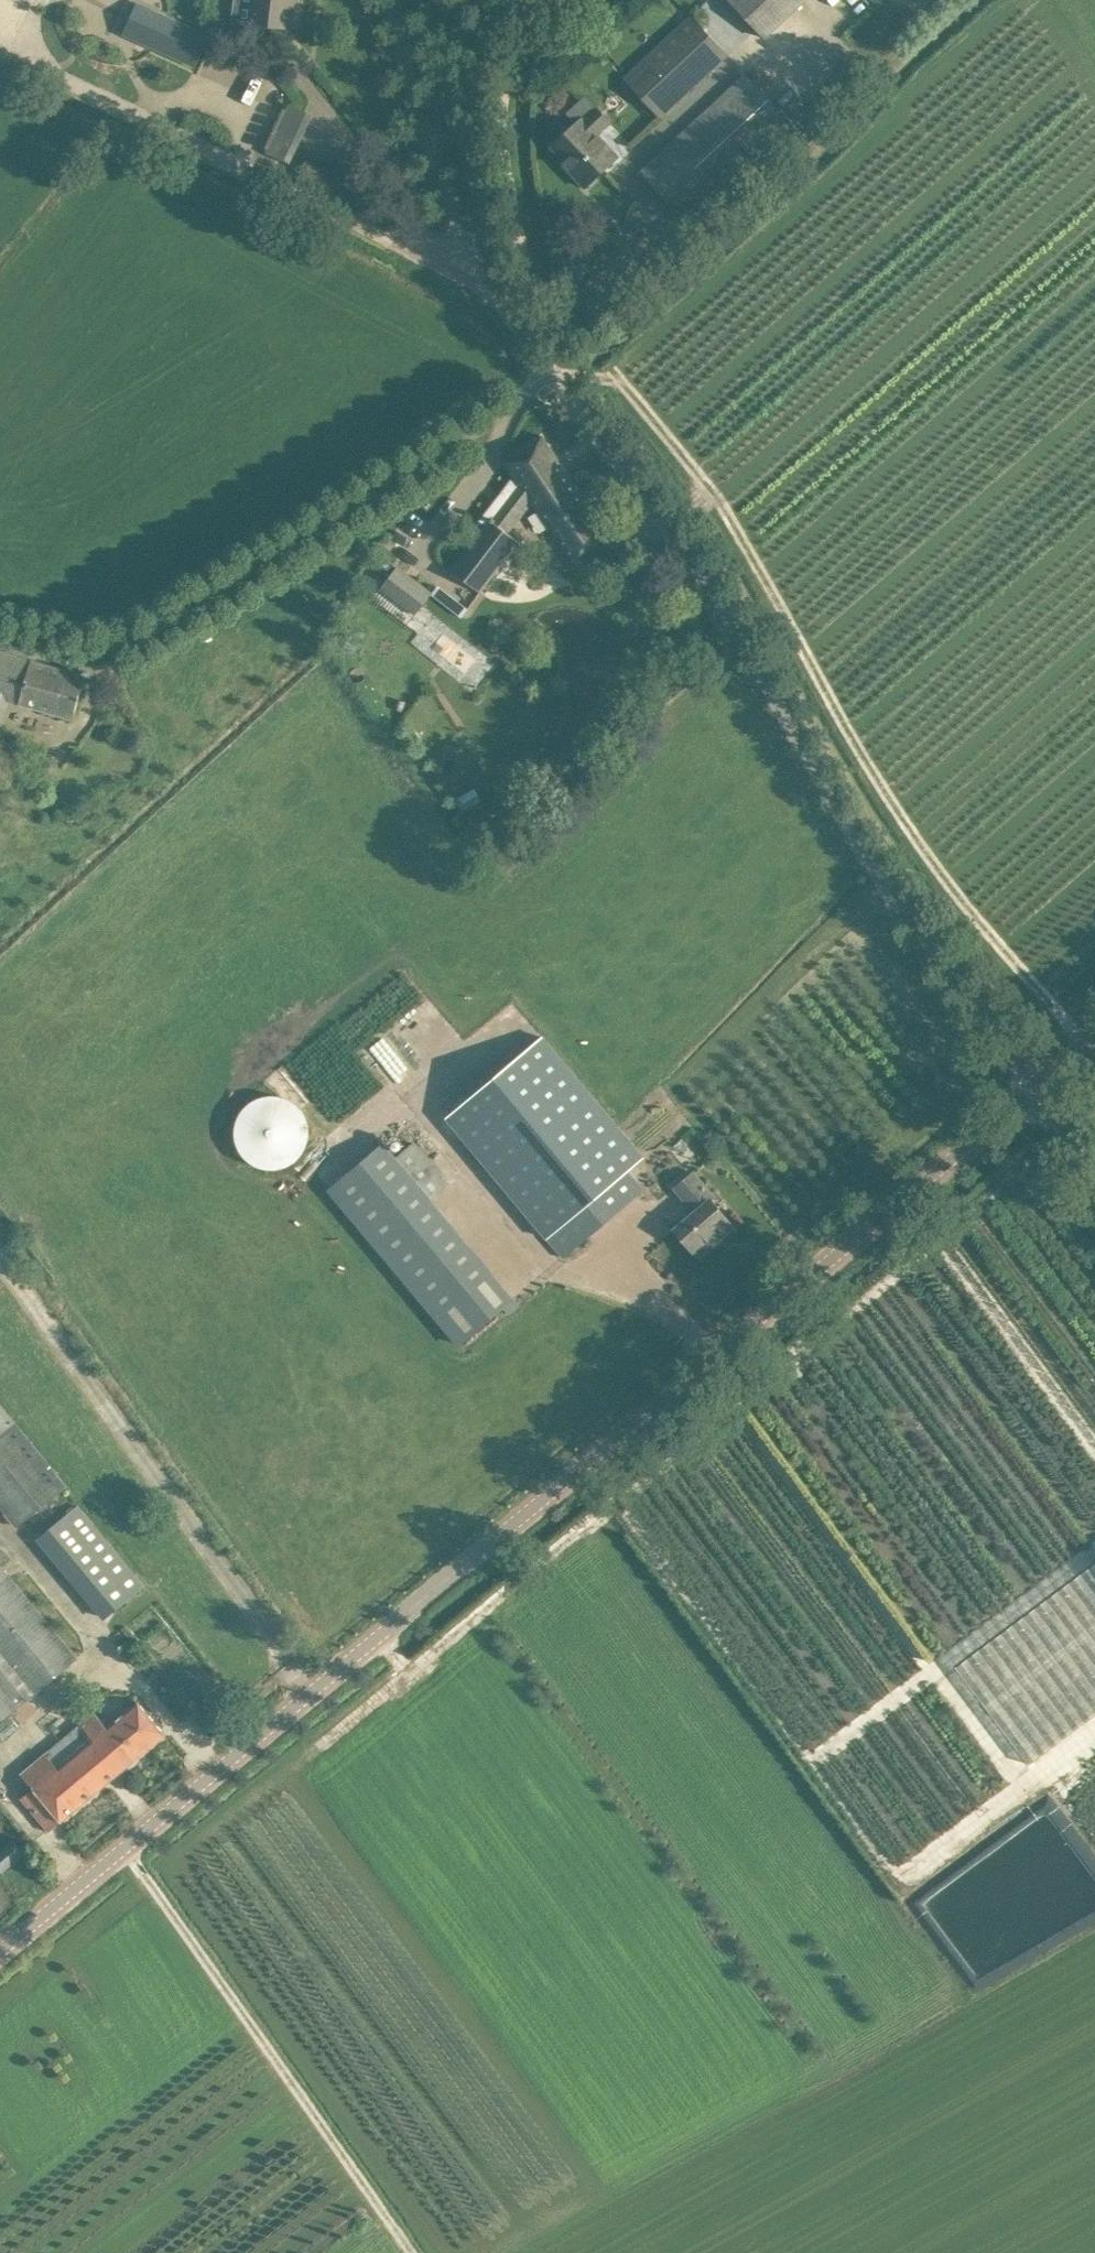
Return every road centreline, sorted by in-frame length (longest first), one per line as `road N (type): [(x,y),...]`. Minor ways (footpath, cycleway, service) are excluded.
road 1 (unclassified): [(0,1948),(1037,1092)]
road 2 (unclassified): [(1037,1092),(874,867),(669,504),(550,377),(474,249),(412,87),(390,0)]
road 3 (track): [(0,635),(76,656),(122,646),(550,377)]

